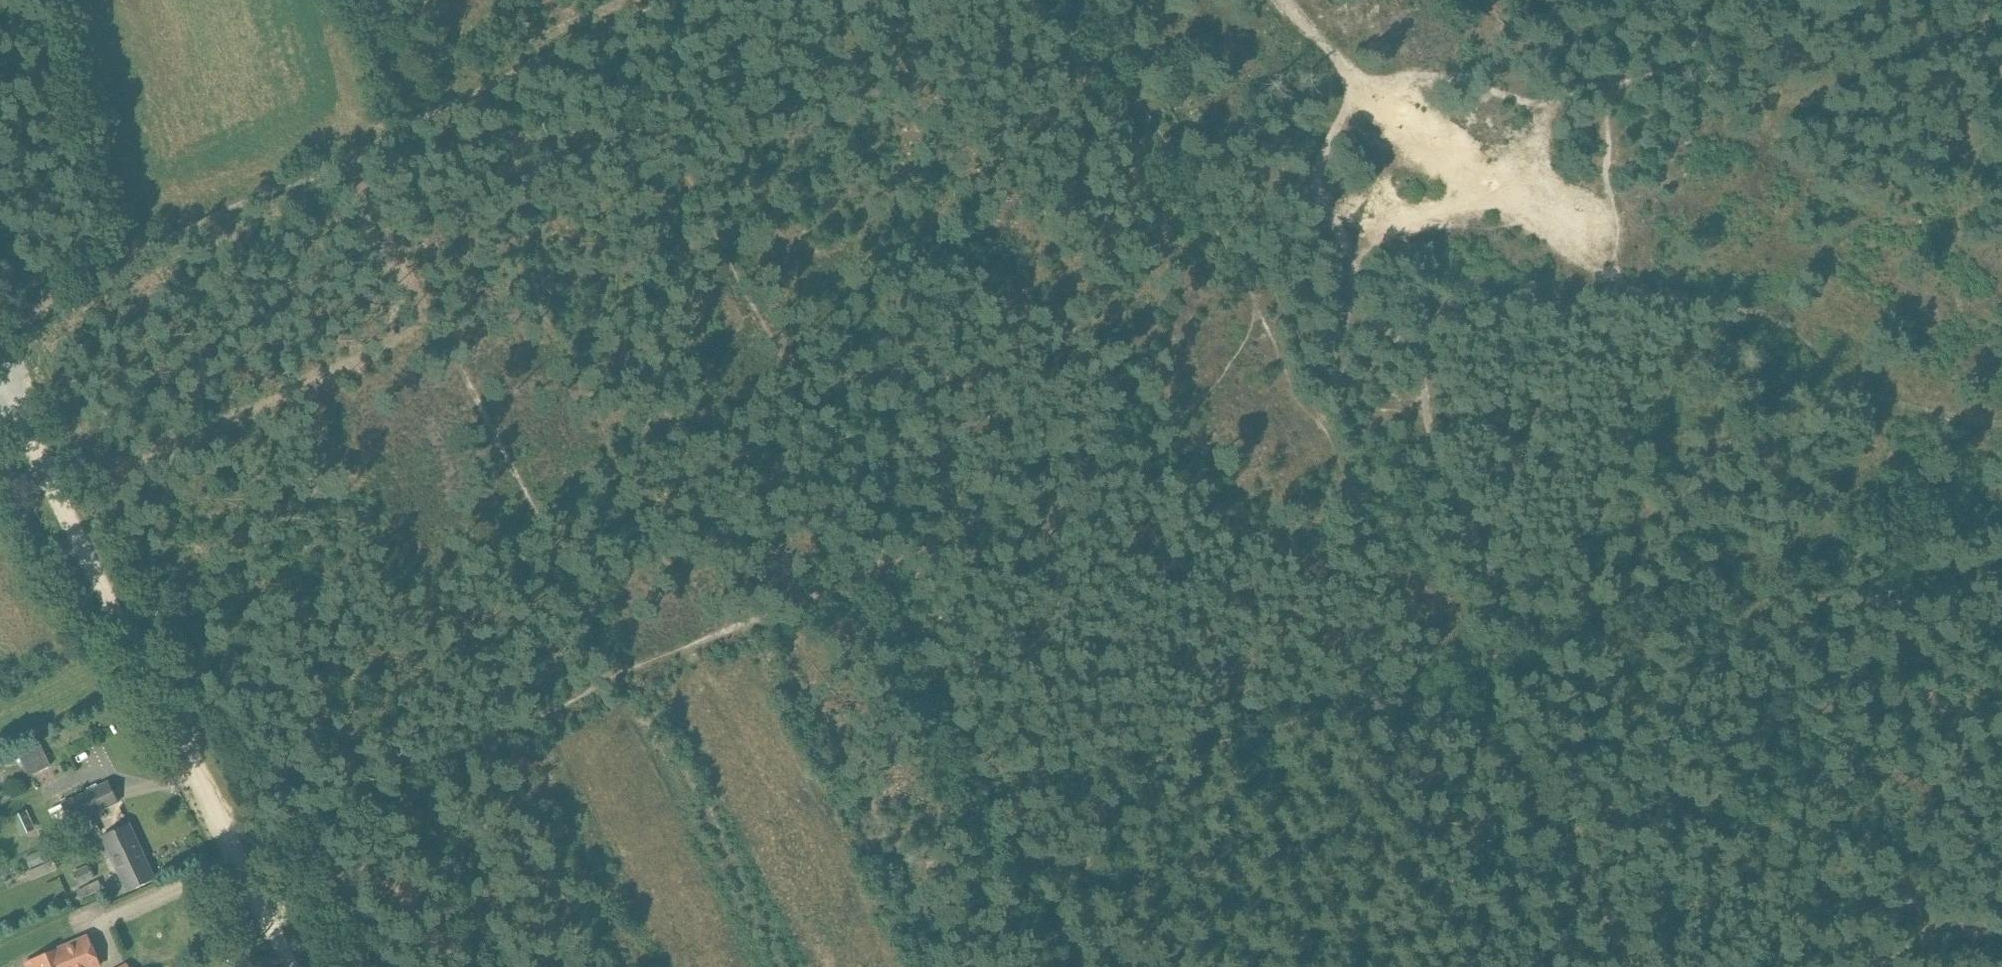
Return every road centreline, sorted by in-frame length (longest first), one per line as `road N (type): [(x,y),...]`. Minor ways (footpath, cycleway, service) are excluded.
road 1 (unclassified): [(0,385),(289,966)]

